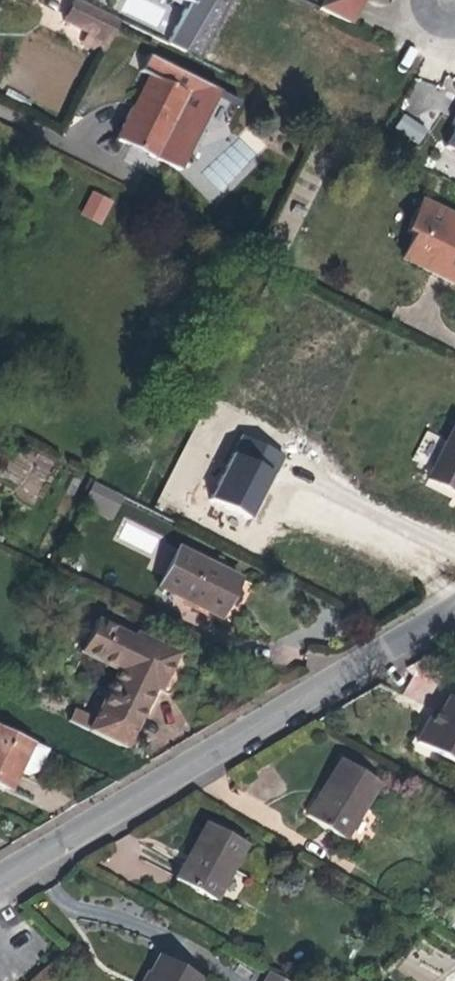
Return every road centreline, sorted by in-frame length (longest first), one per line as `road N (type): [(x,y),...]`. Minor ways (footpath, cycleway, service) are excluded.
road 1 (residential): [(454,600),(0,867)]

